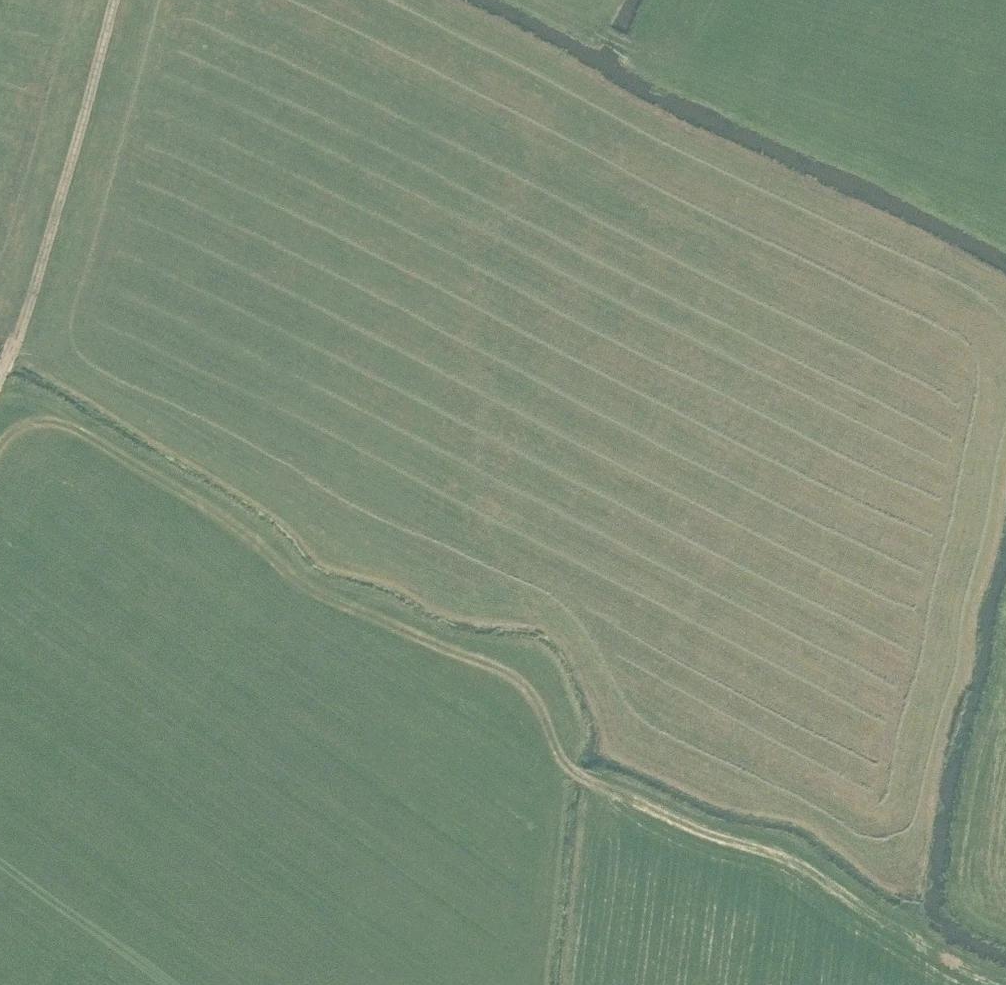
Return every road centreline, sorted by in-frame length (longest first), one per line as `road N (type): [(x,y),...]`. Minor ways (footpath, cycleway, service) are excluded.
road 1 (track): [(0,373),(17,338),(111,0)]

